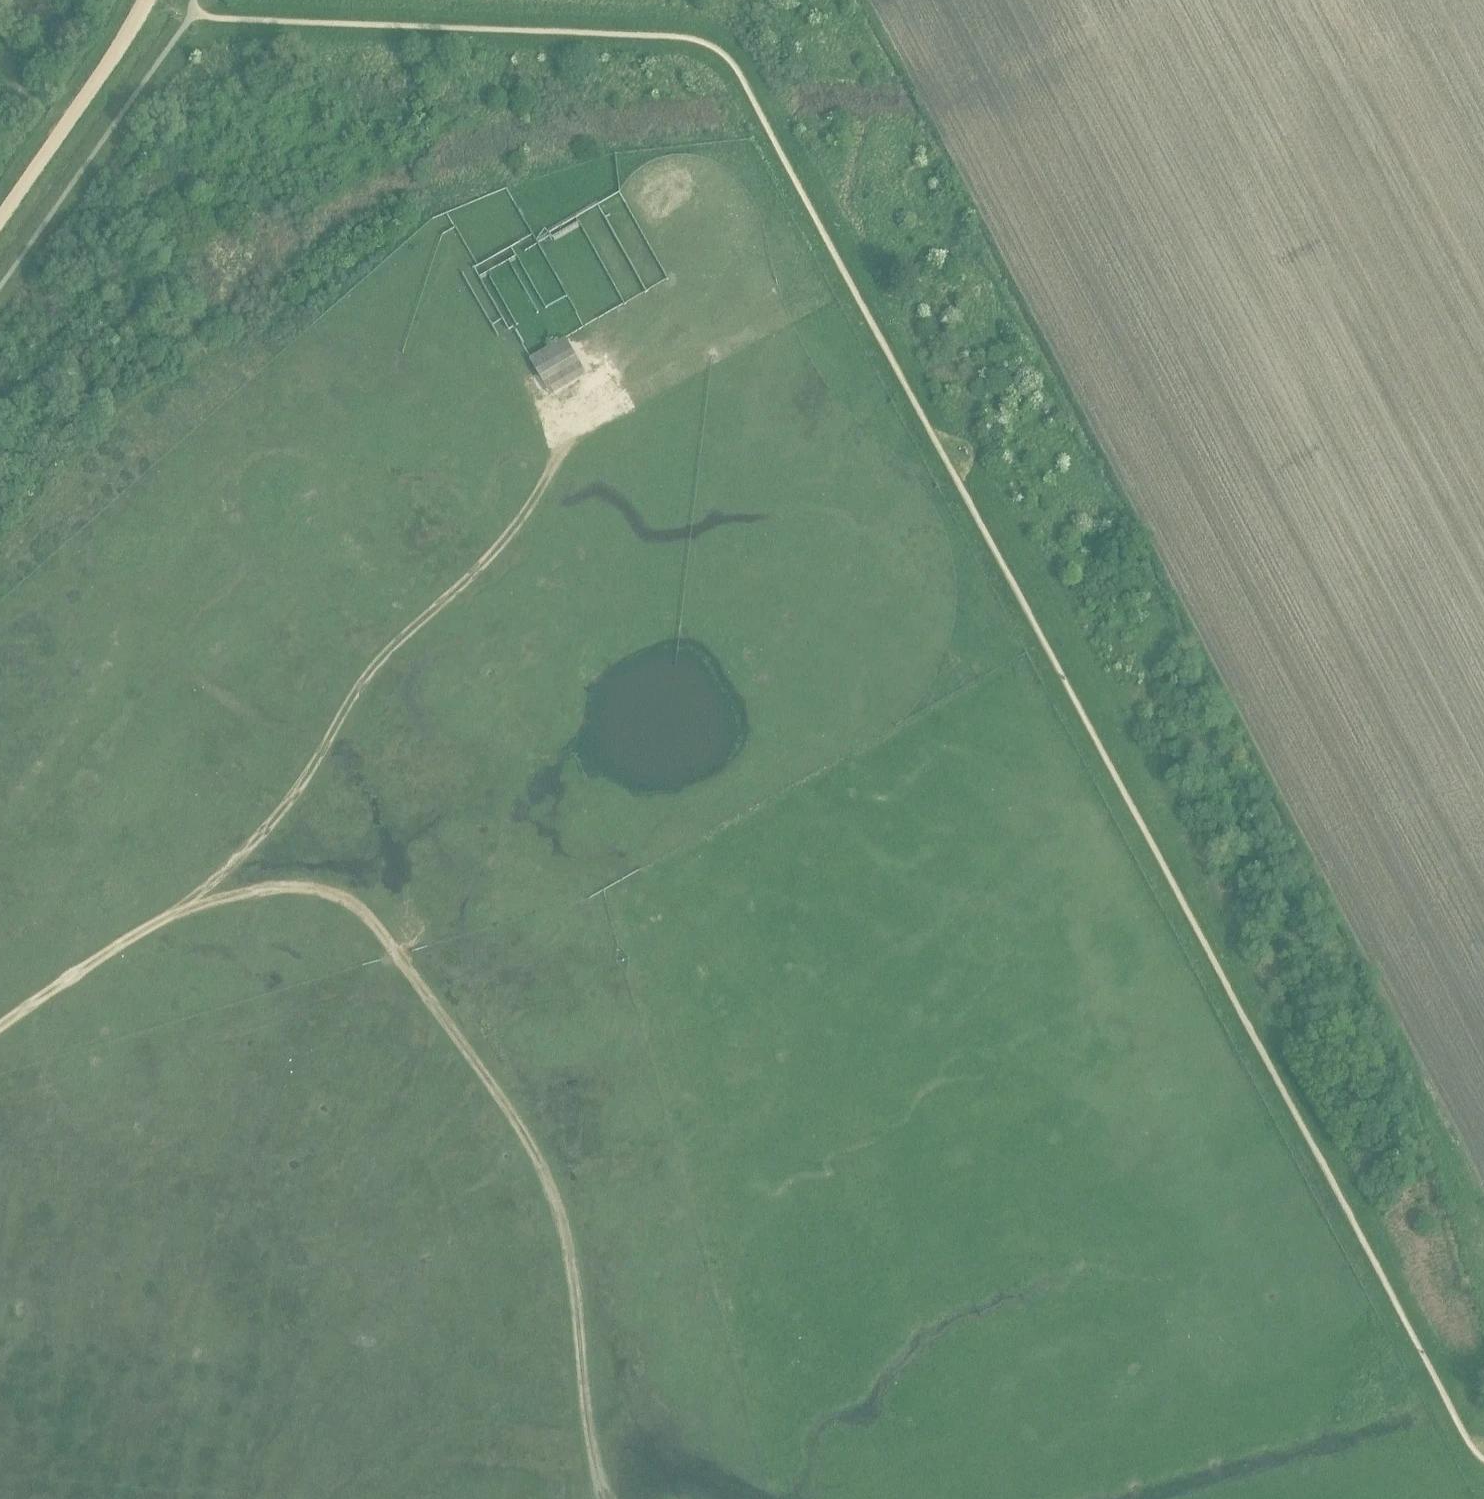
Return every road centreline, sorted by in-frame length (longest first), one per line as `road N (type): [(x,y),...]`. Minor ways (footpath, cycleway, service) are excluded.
road 1 (track): [(173,915),(277,889),(328,893),(354,911),(512,1129),(562,1235),(587,1453),(602,1498)]
road 2 (track): [(0,1032),(173,915),(258,836),(364,672),(521,521),(556,460),(556,435)]

